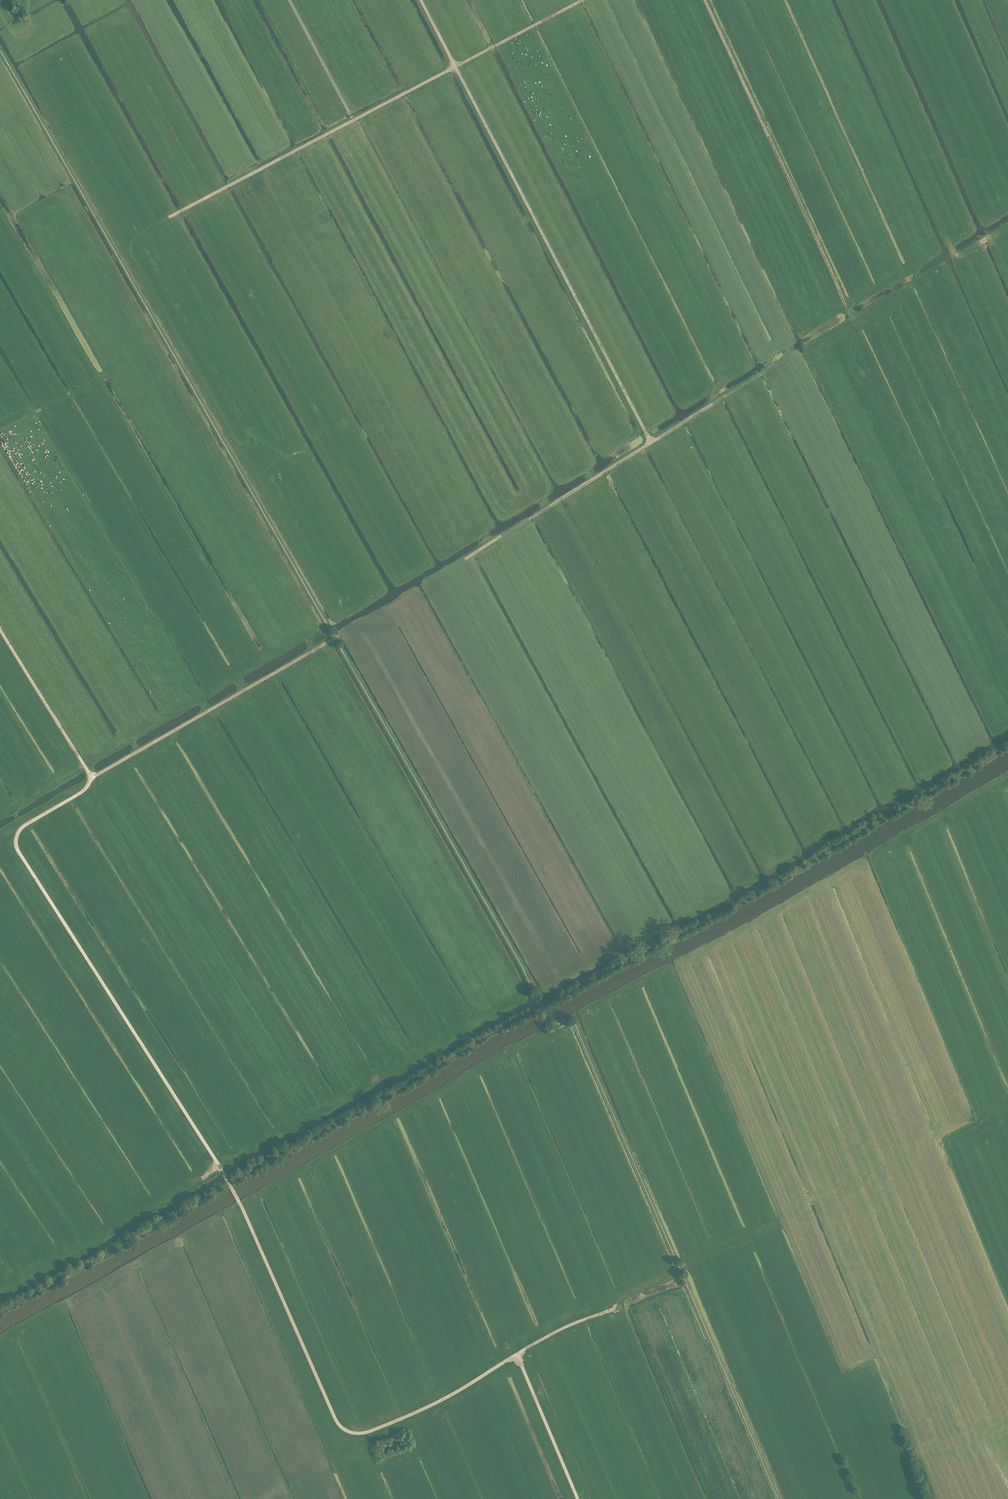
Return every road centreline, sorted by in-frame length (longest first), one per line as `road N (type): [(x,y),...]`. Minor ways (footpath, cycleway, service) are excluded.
road 1 (track): [(680,1269),(398,1422),(367,1433),(342,1428),(230,1184),(17,849),(24,825),(83,791),(91,777),(353,629)]
road 2 (track): [(421,0),(651,442)]
road 3 (track): [(561,10),(169,217)]
road 4 (track): [(705,0),(847,308)]
road 5 (track): [(712,403),(465,559)]
road 6 (track): [(0,630),(99,789)]
road 7 (track): [(577,1498),(516,1355)]
road 8 (track): [(289,0),(353,120)]
road 9 (track): [(0,430),(112,370)]

